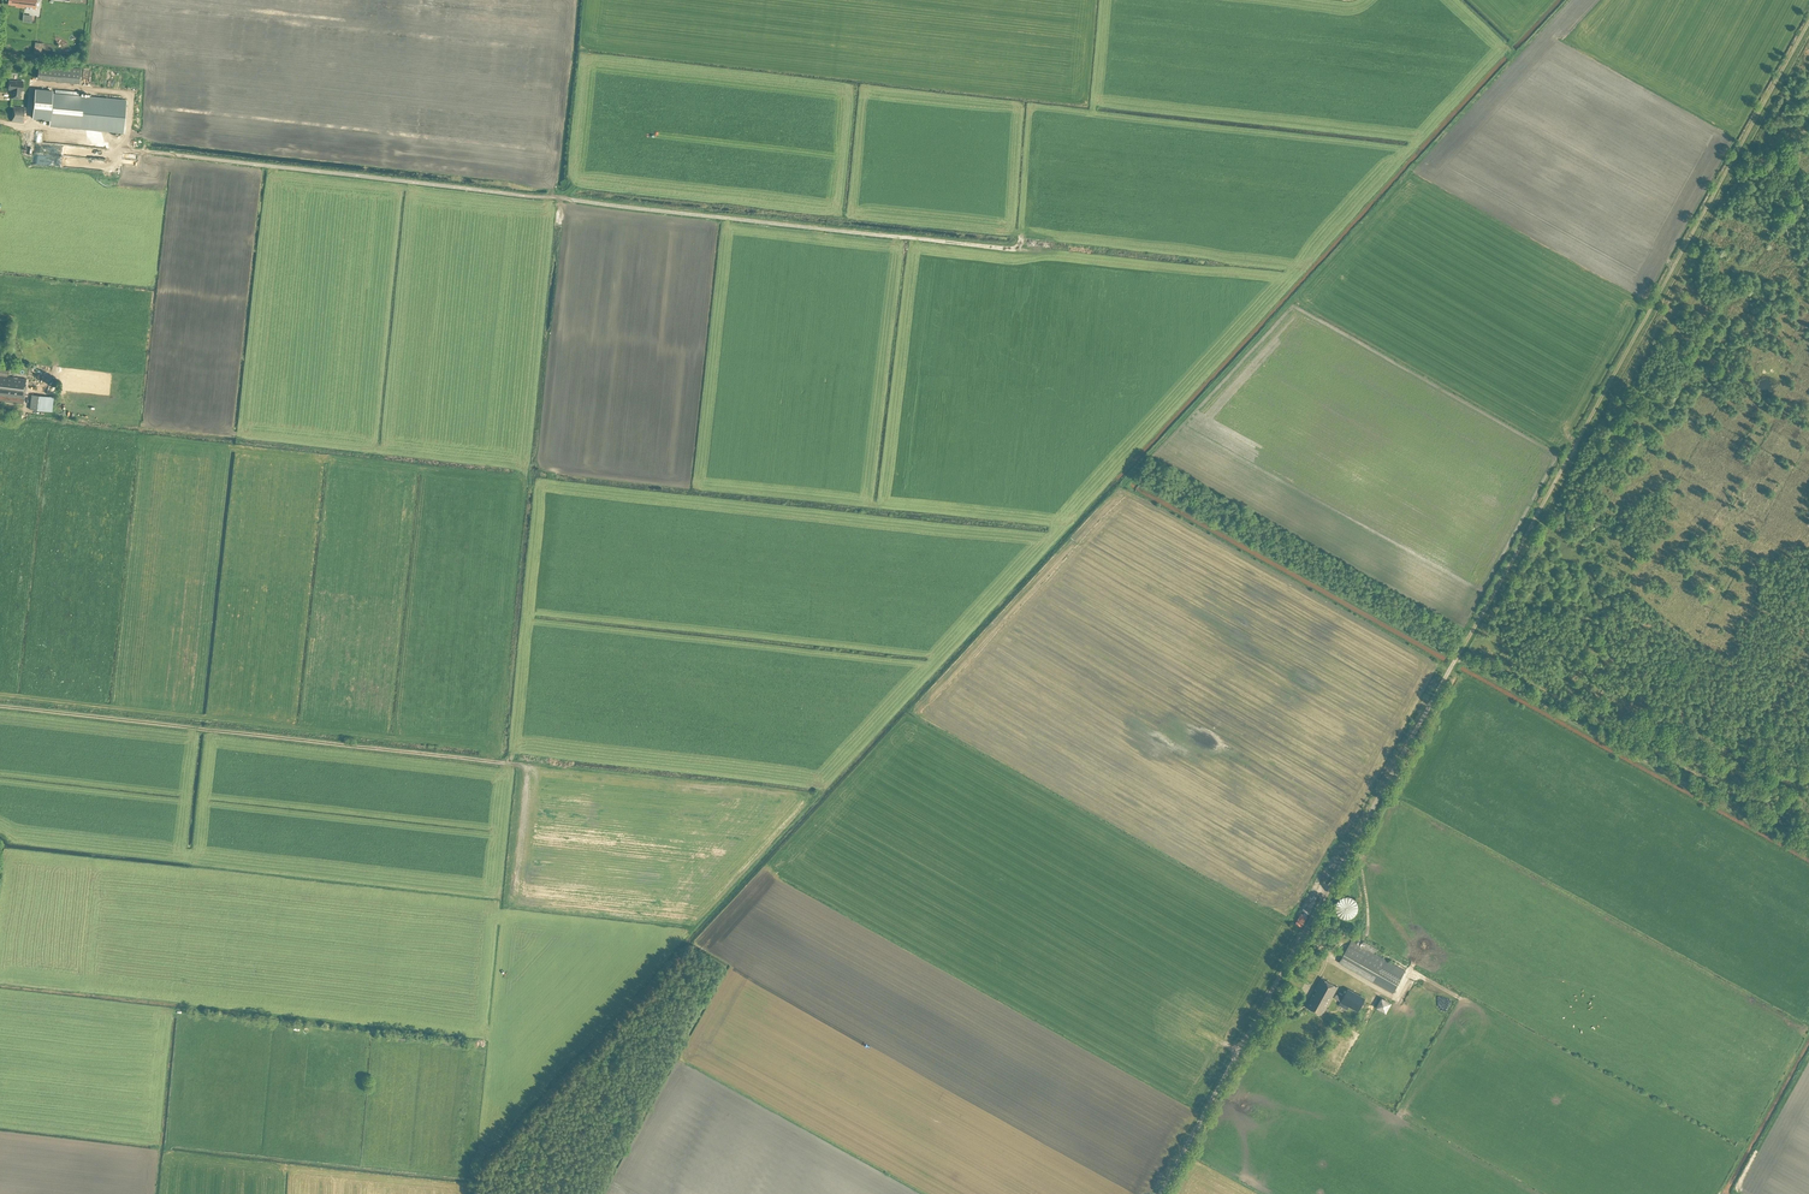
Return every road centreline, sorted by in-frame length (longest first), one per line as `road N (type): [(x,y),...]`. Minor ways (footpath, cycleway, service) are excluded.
road 1 (unclassified): [(1159,1193),(1808,21)]
road 2 (track): [(0,706),(508,761),(514,752)]
road 3 (track): [(1456,659),(1808,854)]
road 4 (track): [(1808,1052),(1736,1193)]

